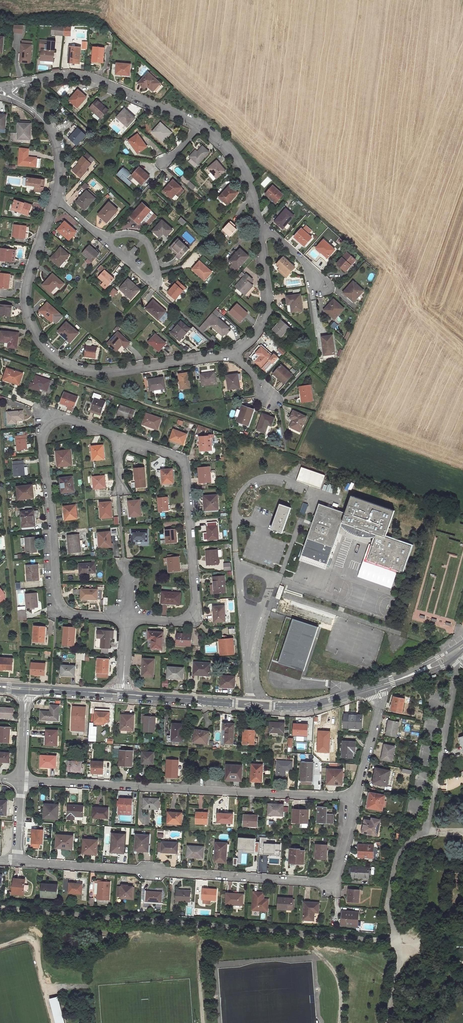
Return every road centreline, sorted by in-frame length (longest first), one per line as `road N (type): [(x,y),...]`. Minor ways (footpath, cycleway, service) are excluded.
road 1 (residential): [(17,861),(324,884),(335,880),(356,798)]
road 2 (residential): [(233,355),(91,373),(54,357),(34,335),(26,303),(54,195)]
road 3 (residential): [(20,780),(356,798)]
road 4 (residential): [(128,618),(75,615),(59,602),(42,445),(44,430),(69,420),(120,439)]
road 5 (unclassified): [(401,949),(388,909),(397,858),(426,827),(457,652)]
road 6 (residential): [(120,439),(185,465),(196,603),(175,621),(128,618)]
road 7 (residential): [(123,695),(280,707),(378,686)]
road 8 (residential): [(7,86),(87,76),(200,125)]
road 9 (residential): [(102,238),(153,284),(158,280),(141,237),(110,237)]
road 10 (residential): [(260,227),(268,306),(252,340),(233,355)]
road 11 (residential): [(200,125),(241,162),(260,227)]

